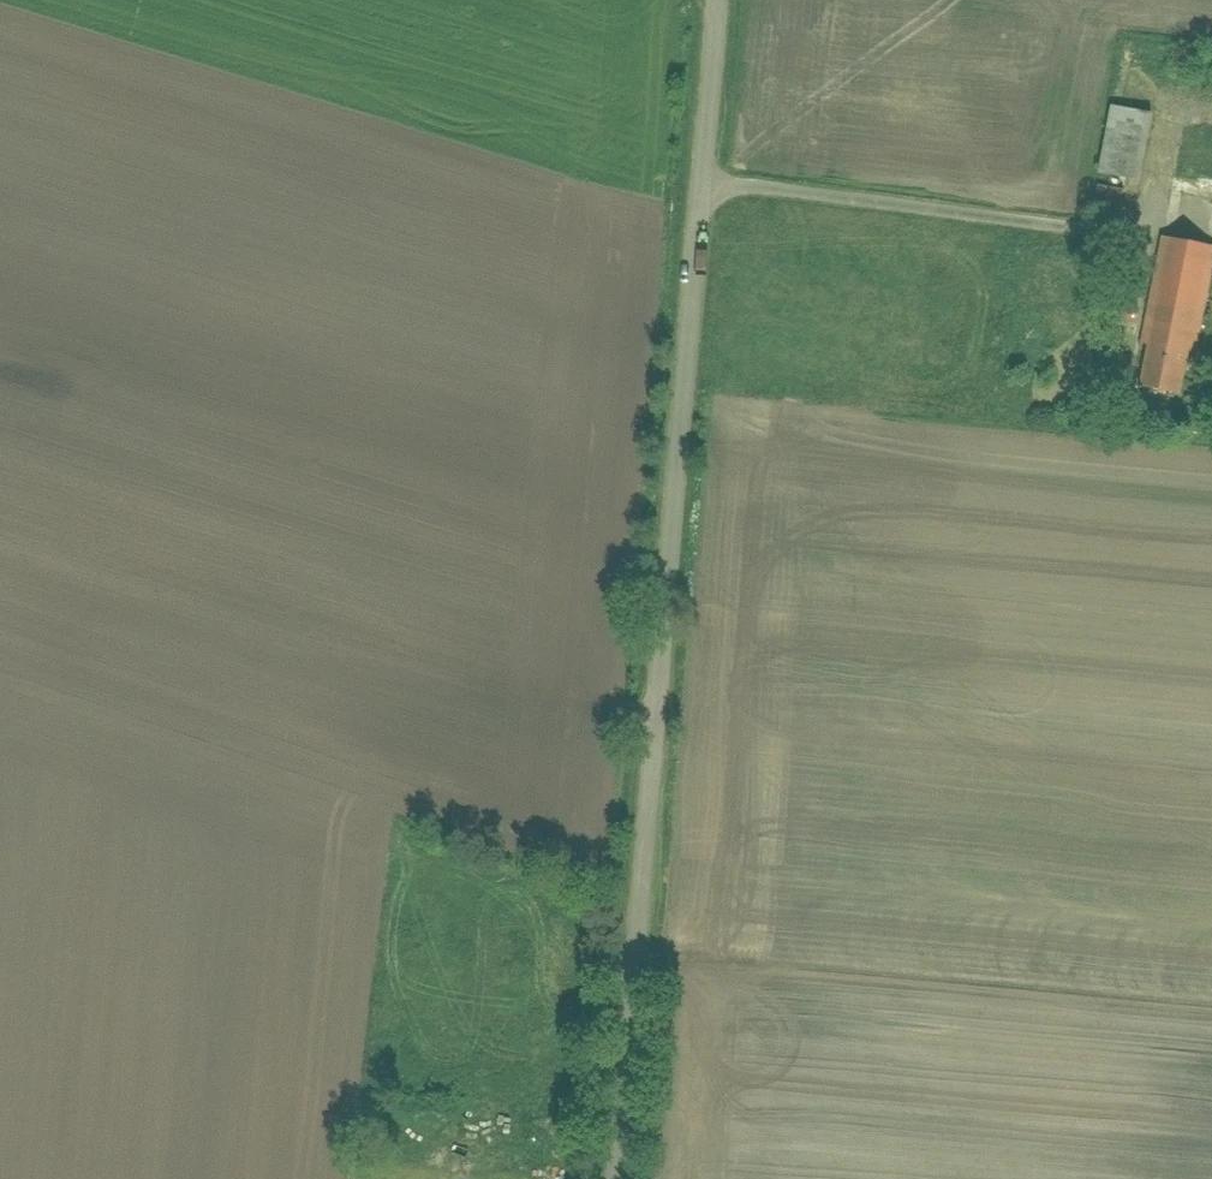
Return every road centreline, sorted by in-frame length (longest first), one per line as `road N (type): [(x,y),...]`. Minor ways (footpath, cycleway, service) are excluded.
road 1 (unclassified): [(720,0),(622,1178)]

